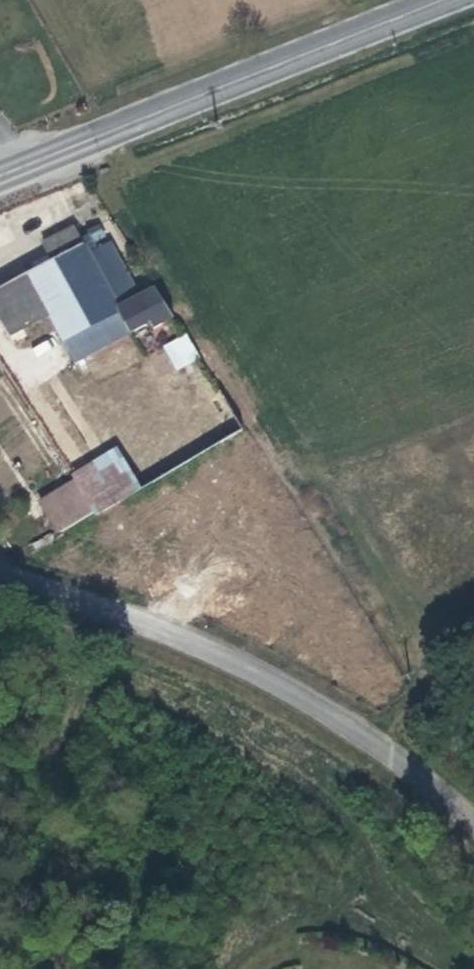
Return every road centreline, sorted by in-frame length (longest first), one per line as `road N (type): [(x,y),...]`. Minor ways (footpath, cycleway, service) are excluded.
road 1 (unclassified): [(3,566),(241,664),(370,737),(473,816)]
road 2 (primary): [(0,174),(444,0)]

